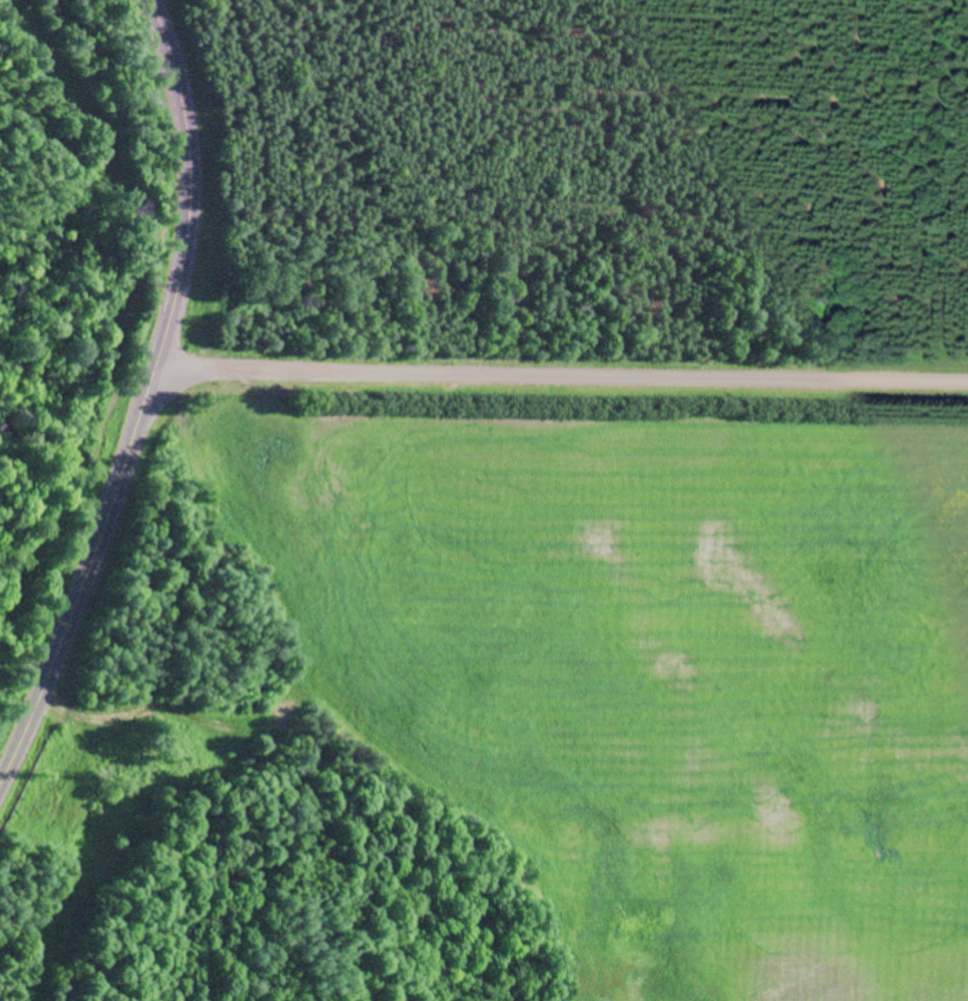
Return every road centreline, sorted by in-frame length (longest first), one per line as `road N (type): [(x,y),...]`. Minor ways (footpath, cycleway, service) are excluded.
road 1 (secondary): [(0,778),(80,593),(162,364),(182,278),(190,166),(183,102),(148,0)]
road 2 (residential): [(967,380),(162,364)]

